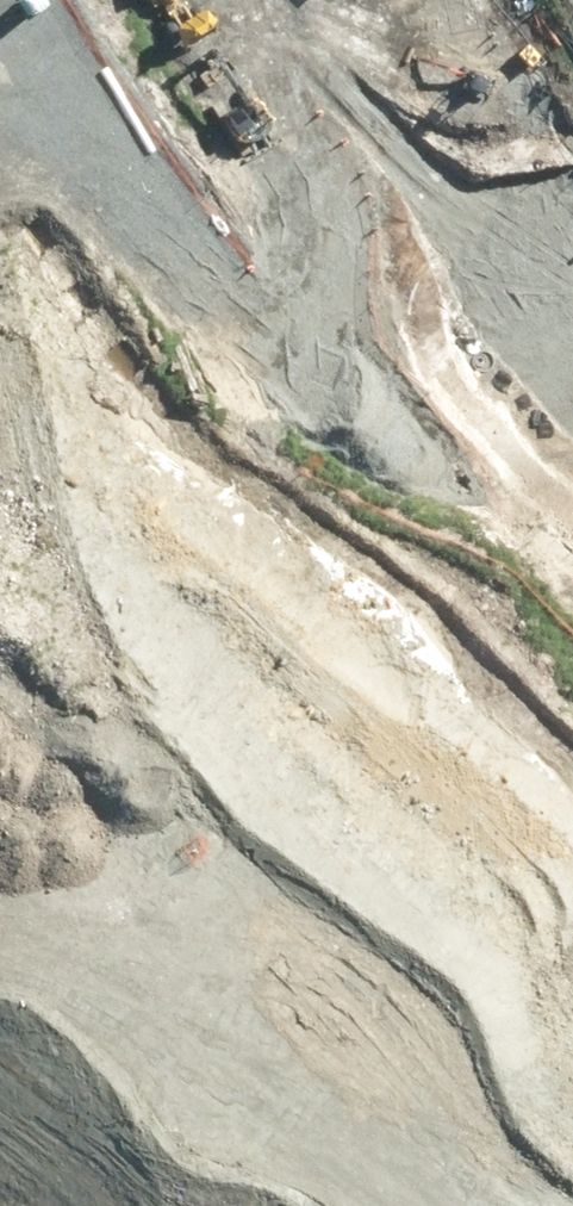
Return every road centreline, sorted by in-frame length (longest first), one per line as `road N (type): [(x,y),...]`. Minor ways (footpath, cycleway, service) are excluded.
road 1 (trunk): [(0,989),(572,374)]
road 2 (motorway): [(370,722),(301,860),(296,960),(302,1034),(329,1121),(398,1205)]
road 3 (trunk): [(572,513),(370,722)]

